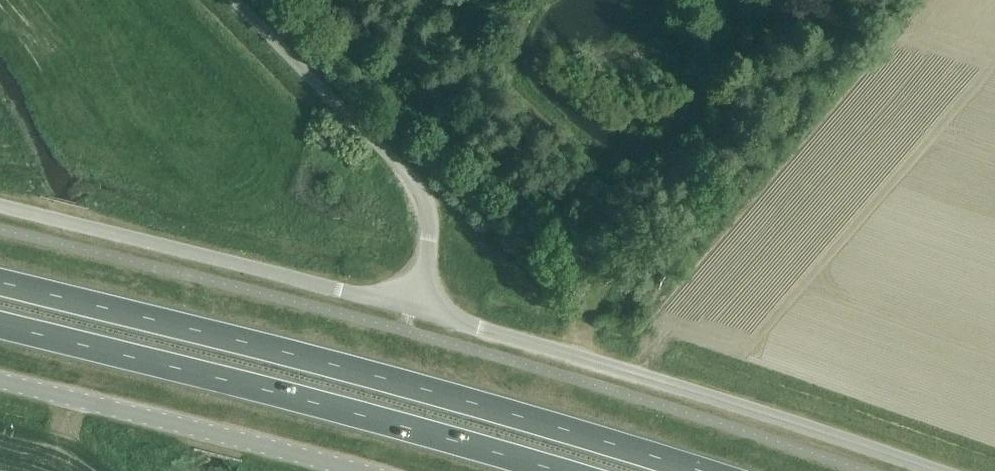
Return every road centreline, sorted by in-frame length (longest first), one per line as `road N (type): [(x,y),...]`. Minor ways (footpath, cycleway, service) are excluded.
road 1 (trunk): [(718,470),(546,417),(0,283)]
road 2 (trunk): [(0,334),(542,470)]
road 3 (unclassified): [(939,470),(411,307)]
road 4 (unclassified): [(411,307),(0,203)]
road 5 (unclassified): [(234,0),(423,193),(429,226),(411,307)]
road 6 (unclassified): [(0,389),(343,470)]

